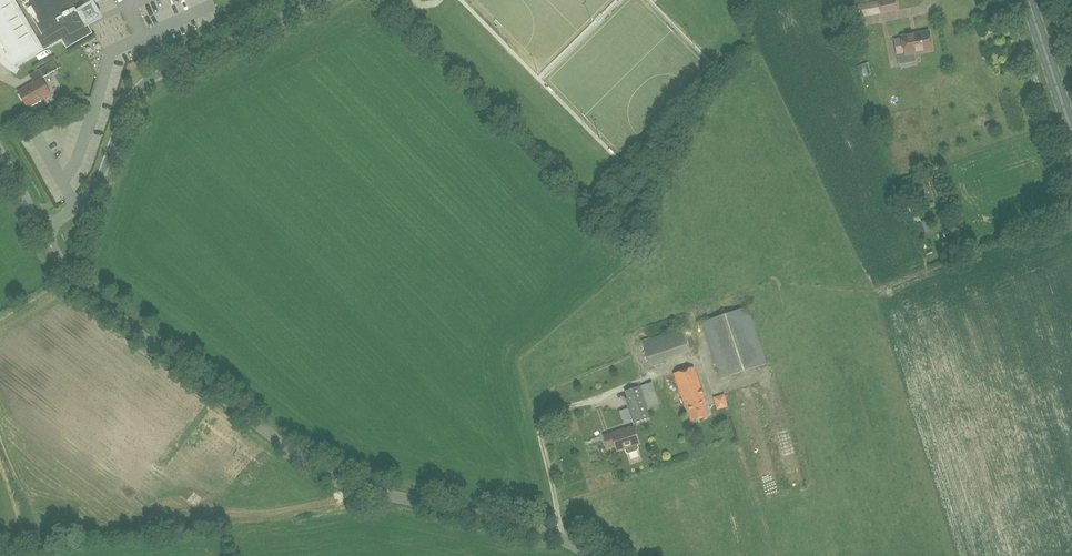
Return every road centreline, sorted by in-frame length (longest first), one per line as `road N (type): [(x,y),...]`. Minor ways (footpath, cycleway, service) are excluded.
road 1 (unclassified): [(590,555),(547,524),(355,484),(314,465),(81,288),(0,153)]
road 2 (primary): [(1071,132),(1028,0)]

